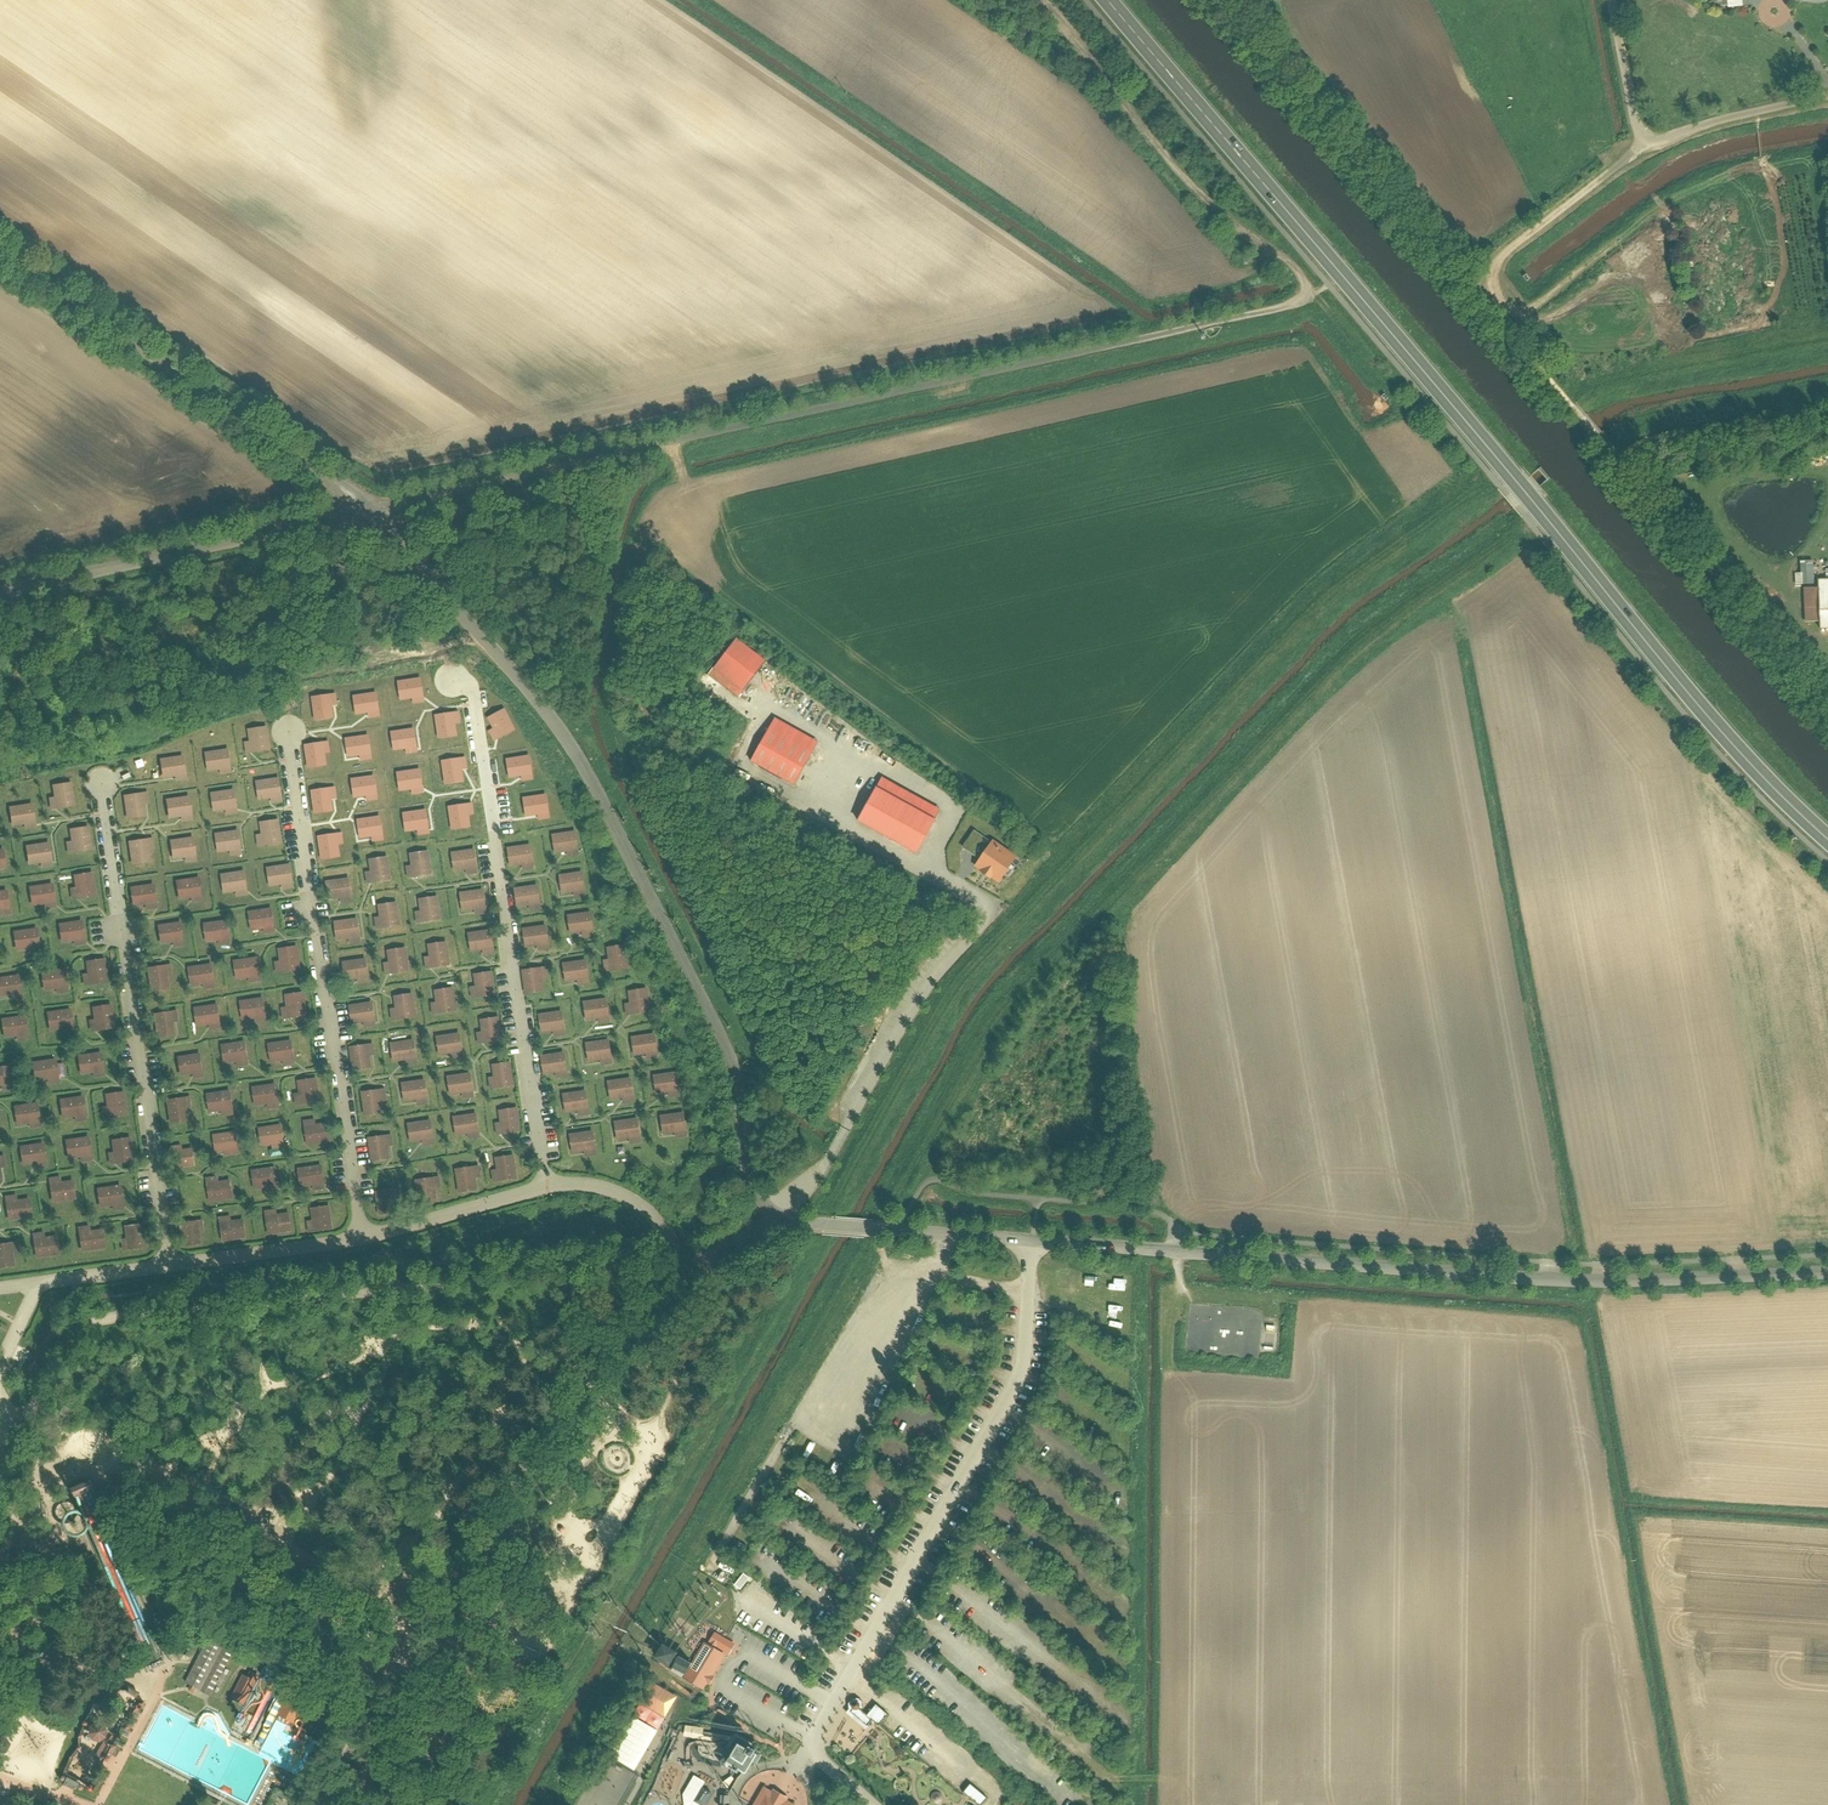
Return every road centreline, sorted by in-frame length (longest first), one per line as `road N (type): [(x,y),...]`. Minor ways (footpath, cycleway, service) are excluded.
road 1 (primary): [(1107,0),(1717,730),(1827,842)]
road 2 (unclassified): [(1297,301),(363,509)]
road 3 (unclassified): [(778,1214),(749,1180),(737,1085),(723,1045),(595,792),(540,706),(363,509)]
road 4 (unclassified): [(1827,1268),(1543,1281),(1265,1253),(1029,1242)]
road 5 (residential): [(681,1258),(670,1282),(575,1382),(321,1804)]
road 6 (unclassified): [(1029,1242),(1014,1385),(814,1741),(820,1761),(871,1804)]
road 7 (unclassified): [(363,509),(0,259)]
road 8 (track): [(1297,301),(1301,284),(1287,263),(1208,202),(1038,0)]
road 9 (unclassified): [(363,509),(0,592)]
road 10 (track): [(1658,140),(1497,262),(1496,292),(1510,311),(1526,312),(1586,266)]
road 11 (unclassified): [(1827,98),(1651,140),(1633,118),(1610,0)]
road 12 (unclassified): [(1029,1242),(778,1214)]

